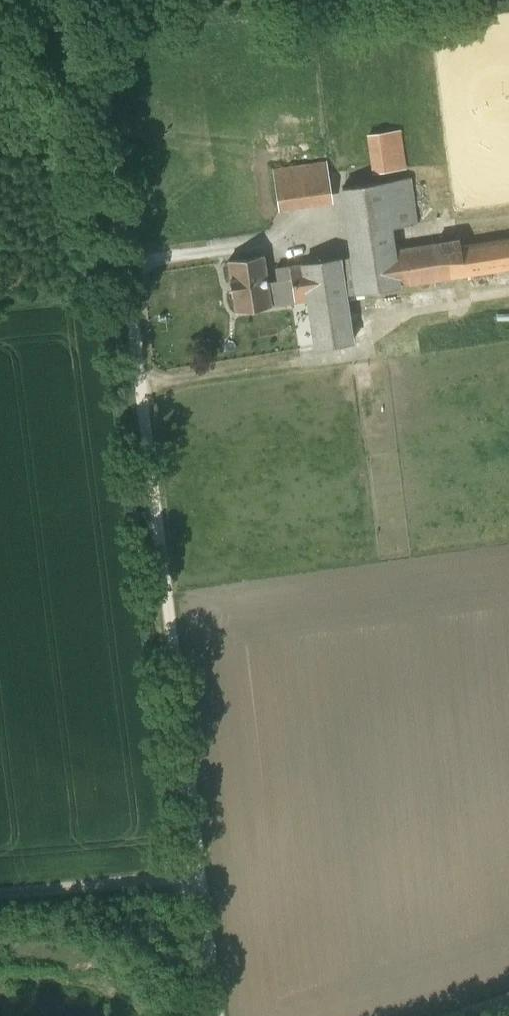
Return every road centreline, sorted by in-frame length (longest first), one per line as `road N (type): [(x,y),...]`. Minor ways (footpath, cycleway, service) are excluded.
road 1 (residential): [(198,868),(129,267),(89,8)]
road 2 (unclassified): [(198,868),(0,886)]
road 3 (residential): [(217,1015),(198,868)]

